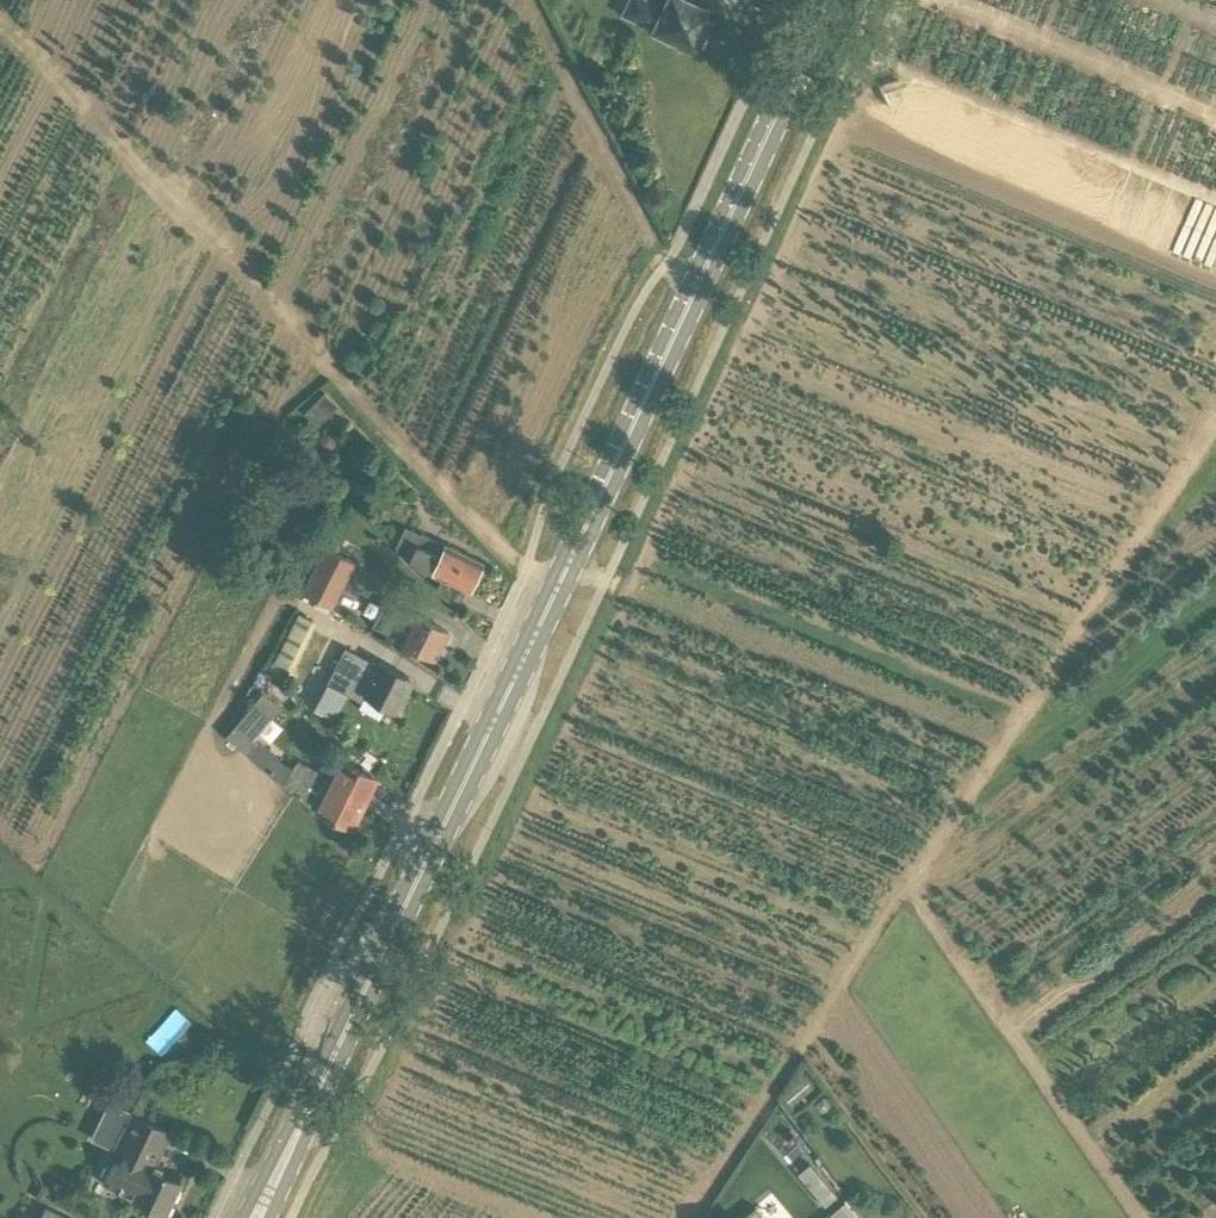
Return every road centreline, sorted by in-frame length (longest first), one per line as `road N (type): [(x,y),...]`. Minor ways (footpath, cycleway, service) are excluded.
road 1 (primary): [(251,1217),(601,504),(829,0)]
road 2 (track): [(668,1217),(1215,422)]

